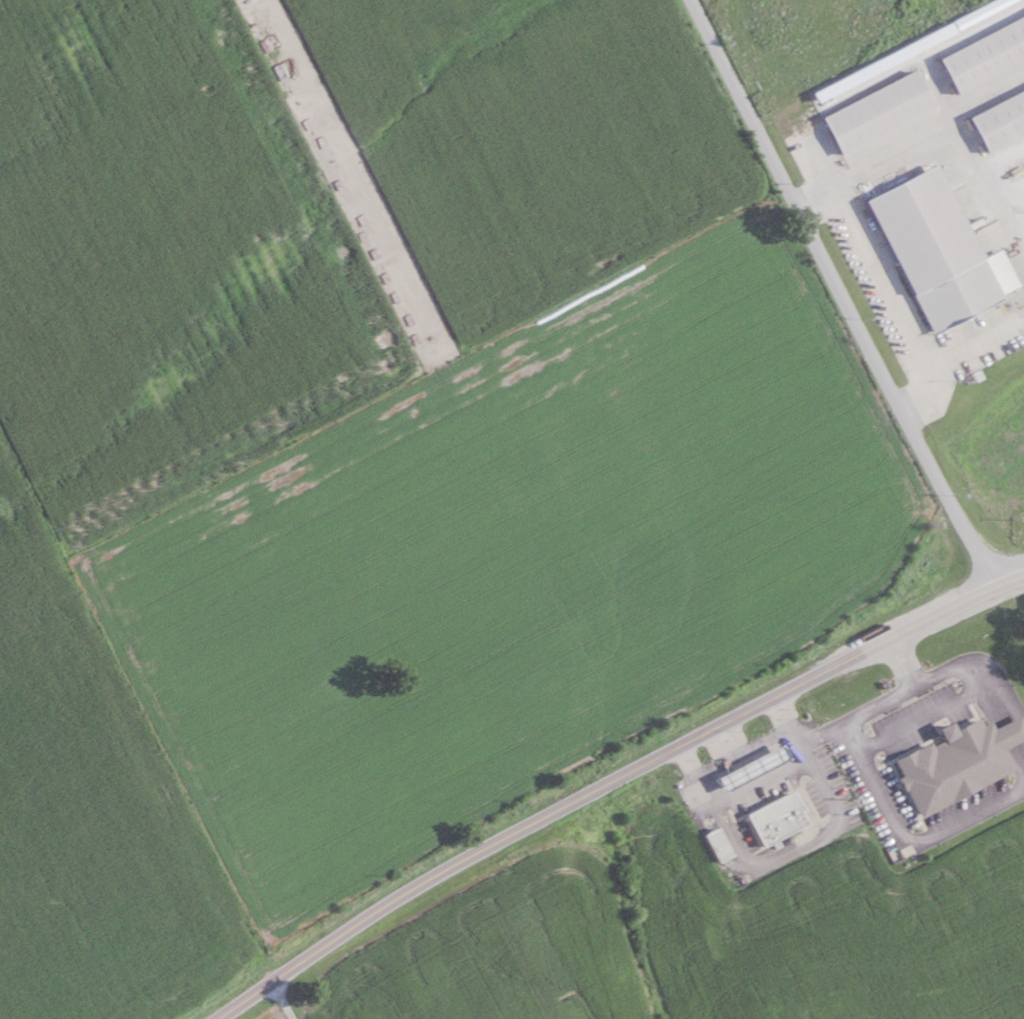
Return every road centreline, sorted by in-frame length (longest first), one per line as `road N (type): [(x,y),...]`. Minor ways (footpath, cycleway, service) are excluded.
road 1 (secondary): [(1023,575),(434,877),(221,1018)]
road 2 (residential): [(994,586),(689,0)]

